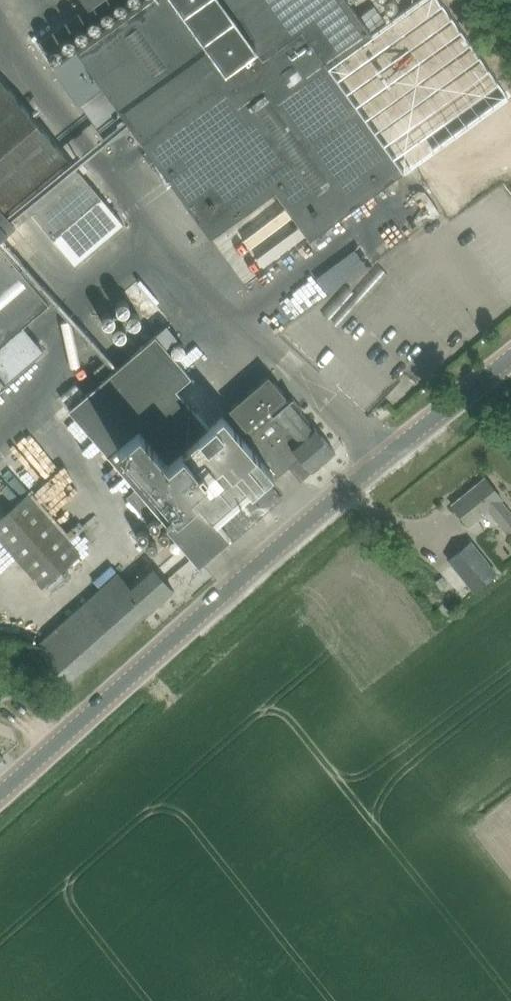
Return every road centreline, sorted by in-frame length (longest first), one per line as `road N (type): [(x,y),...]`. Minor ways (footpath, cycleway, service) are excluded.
road 1 (tertiary): [(0,794),(256,561),(510,357)]

